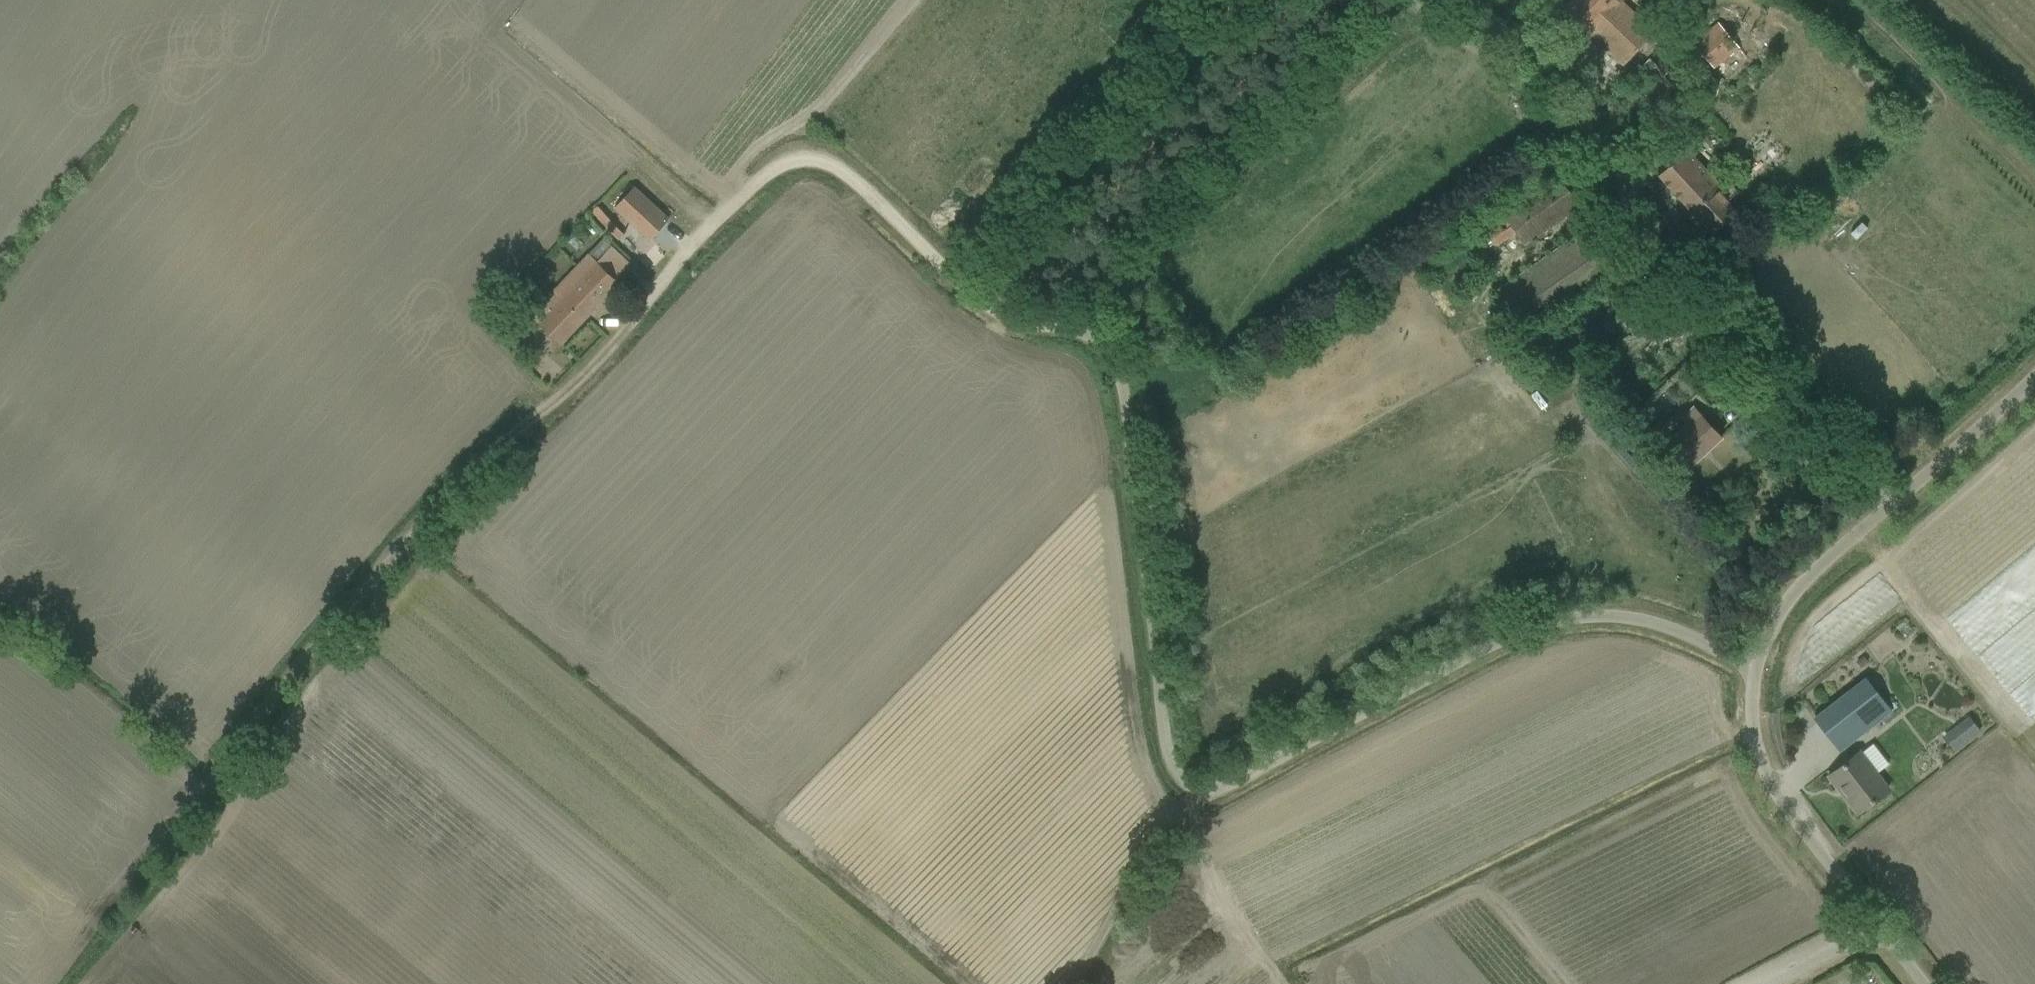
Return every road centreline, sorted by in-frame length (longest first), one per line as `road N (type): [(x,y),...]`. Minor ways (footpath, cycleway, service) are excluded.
road 1 (unclassified): [(1917,983),(1757,768),(1747,687),(1753,647),(1767,612),(1950,463),(2034,379)]
road 2 (track): [(220,766),(415,527),(612,350)]

